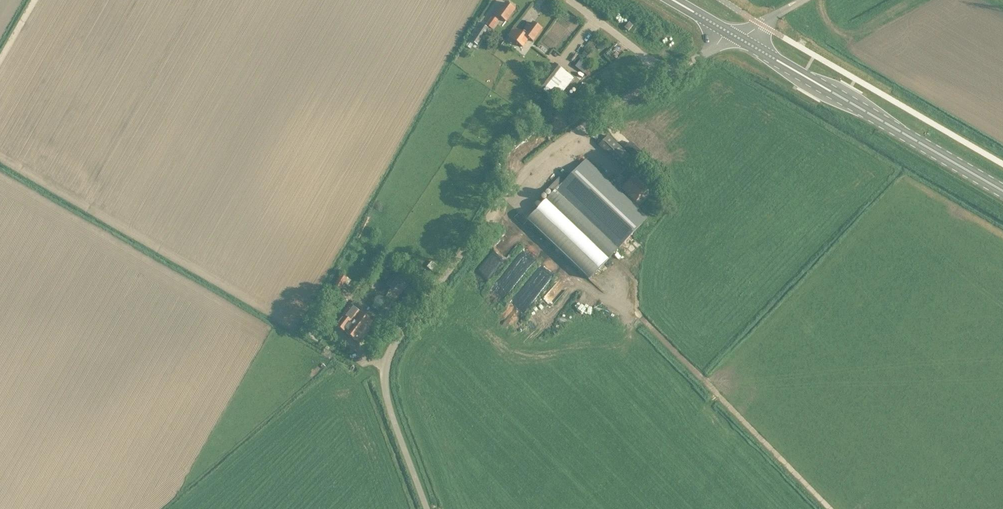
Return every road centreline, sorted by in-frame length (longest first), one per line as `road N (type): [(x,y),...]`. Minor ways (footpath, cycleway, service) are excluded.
road 1 (unclassified): [(427,508),(385,396),(387,350),(517,177),(644,84)]
road 2 (secondary): [(1002,191),(735,35)]

